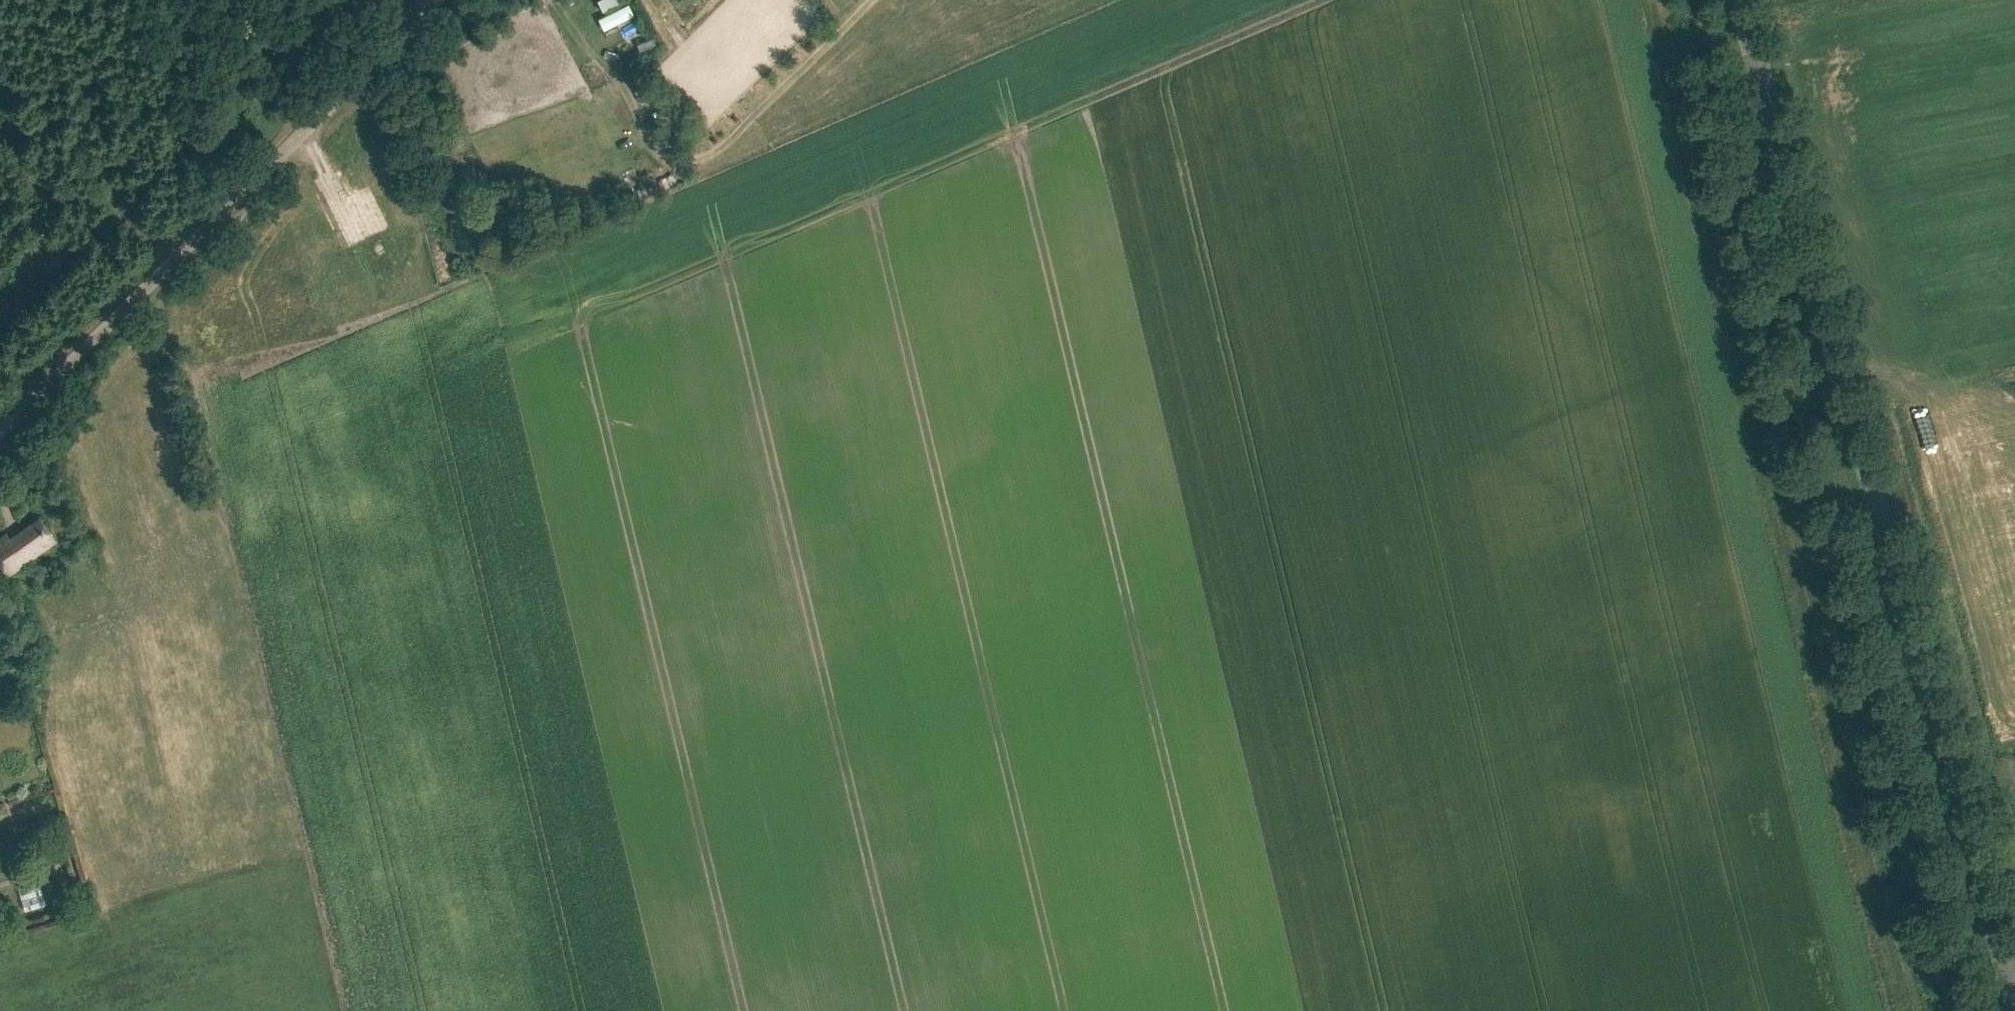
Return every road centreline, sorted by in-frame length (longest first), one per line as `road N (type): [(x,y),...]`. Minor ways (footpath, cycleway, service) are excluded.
road 1 (tertiary): [(2014,1002),(1740,0)]
road 2 (unclassified): [(0,430),(433,0)]

